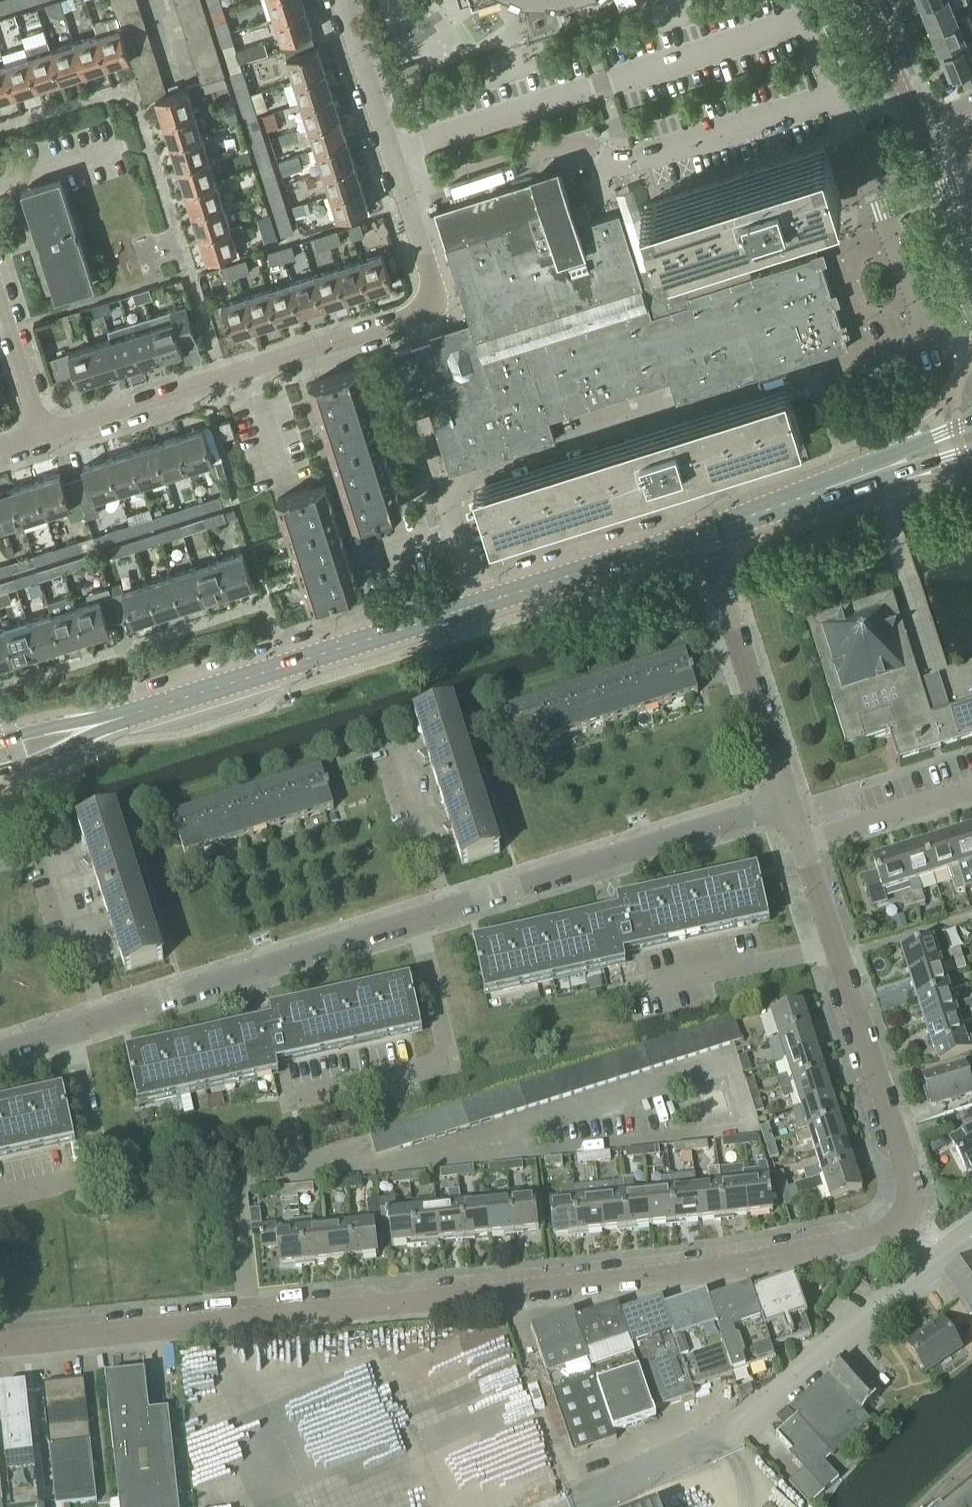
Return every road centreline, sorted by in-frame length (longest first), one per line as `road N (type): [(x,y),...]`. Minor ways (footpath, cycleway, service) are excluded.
road 1 (unclassified): [(0,1346),(719,1268),(881,1237),(907,1211)]
road 2 (residential): [(489,603),(453,488),(919,341),(922,314),(842,97)]
road 3 (residential): [(842,97),(818,22),(393,156)]
road 4 (secondary): [(0,760),(489,603)]
road 5 (unclassified): [(556,1506),(652,1472),(746,1418),(971,1232)]
road 6 (residential): [(406,195),(575,146),(622,166),(842,97)]
road 7 (residential): [(221,379),(128,85),(0,122)]
road 8 (residential): [(907,1211),(910,1181),(790,803)]
road 9 (residential): [(454,911),(790,803)]
road 10 (residential): [(221,379),(442,307),(406,195)]
road 11 (residential): [(104,1021),(420,922)]
road 12 (residential): [(298,1095),(450,1065),(420,922)]
road 13 (residential): [(790,803),(704,533)]
road 14 (secondary): [(704,533),(971,440)]
road 15 (residential): [(0,1200),(111,1175),(73,1032)]
road 16 (secondary): [(489,603),(704,533)]
road 17 (residential): [(43,436),(221,379)]
road 18 (residential): [(104,1021),(50,848)]
road 19 (residential): [(454,911),(398,741)]
road 20 (residential): [(393,156),(344,0)]
road 21 (residential): [(43,436),(0,300)]
road 22 (residential): [(971,248),(919,129)]

